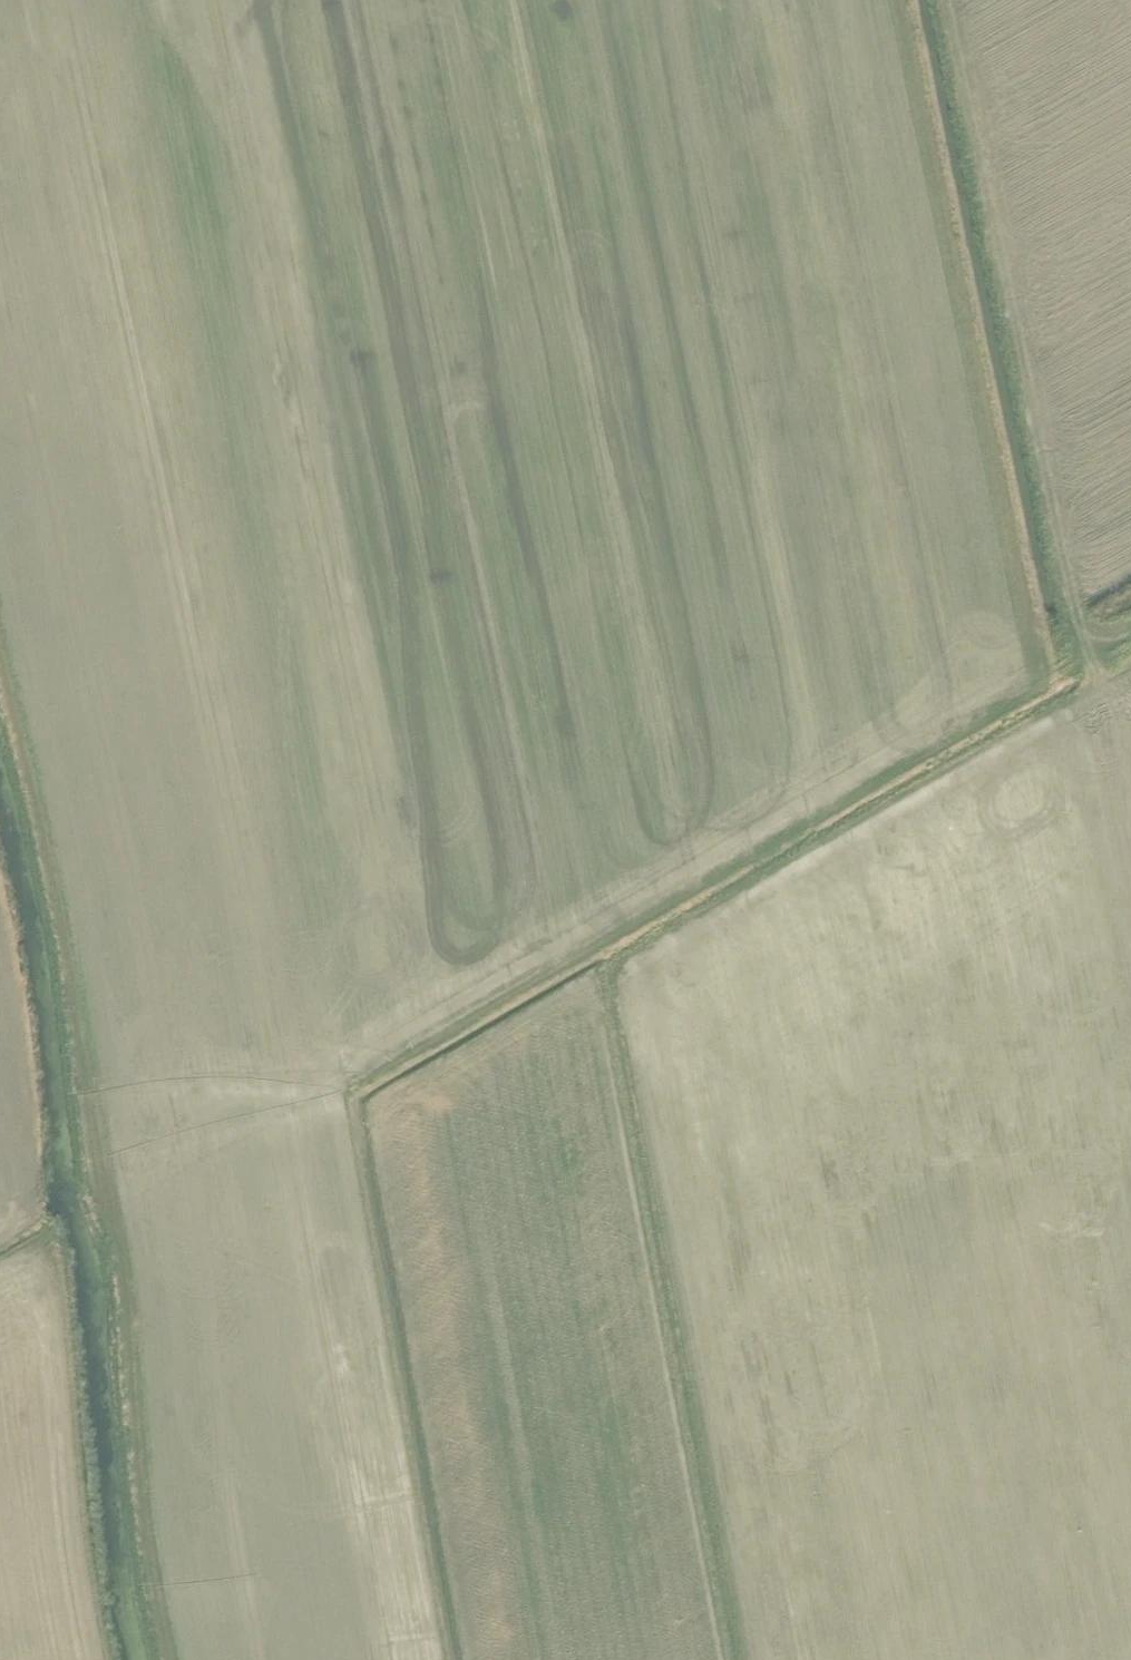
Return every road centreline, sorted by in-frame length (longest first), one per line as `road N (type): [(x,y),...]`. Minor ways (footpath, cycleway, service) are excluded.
road 1 (track): [(1130,641),(1104,645),(1086,627),(950,0)]

